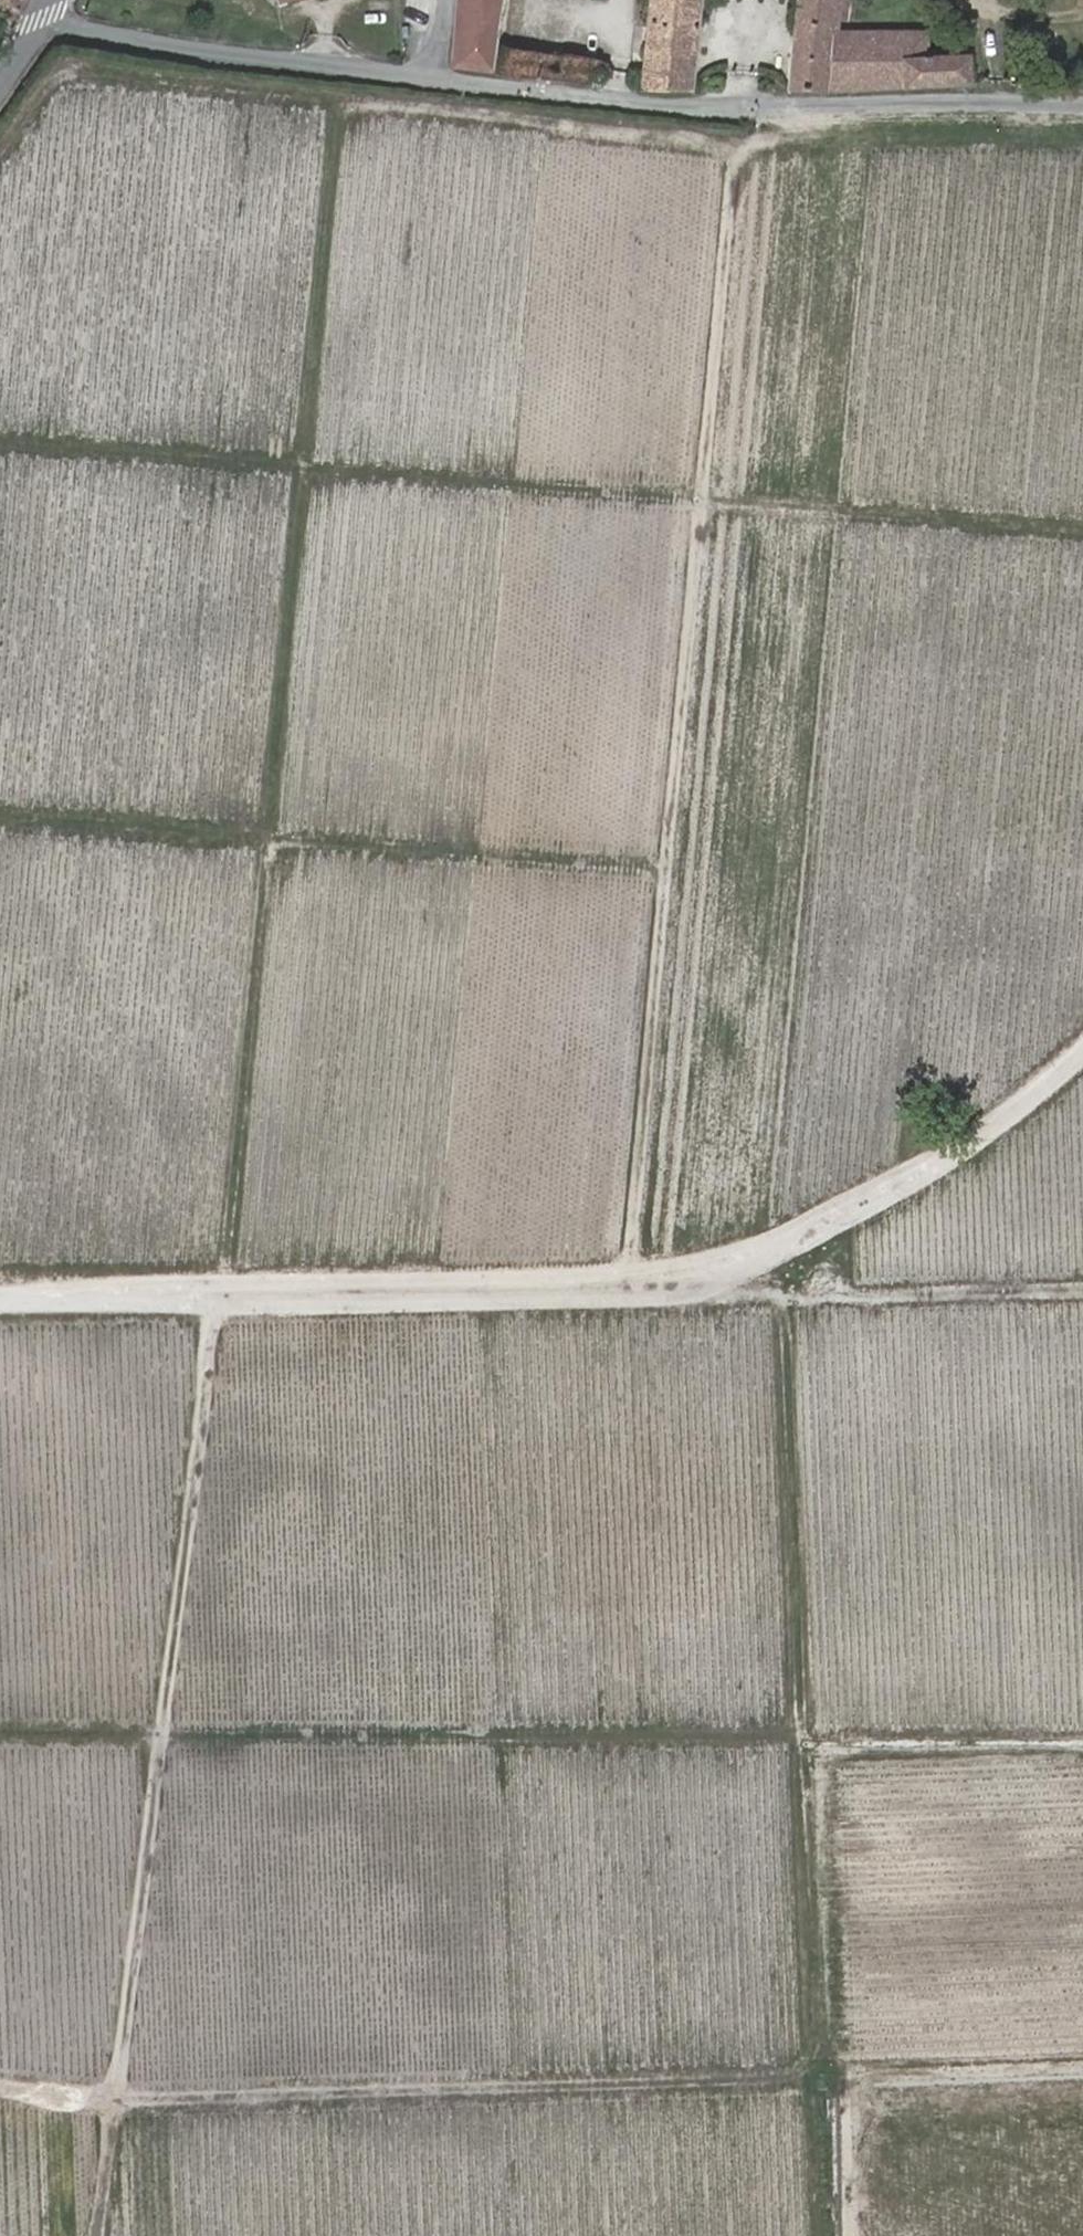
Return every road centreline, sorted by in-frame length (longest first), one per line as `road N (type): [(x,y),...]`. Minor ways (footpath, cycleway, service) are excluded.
road 1 (track): [(0,1303),(85,1301),(385,1265),(640,1267),(788,1247),(936,1167),(1082,1046)]
road 2 (unclassified): [(52,33),(718,120),(1082,107)]
road 3 (track): [(757,1251),(798,1280),(1082,1278)]

